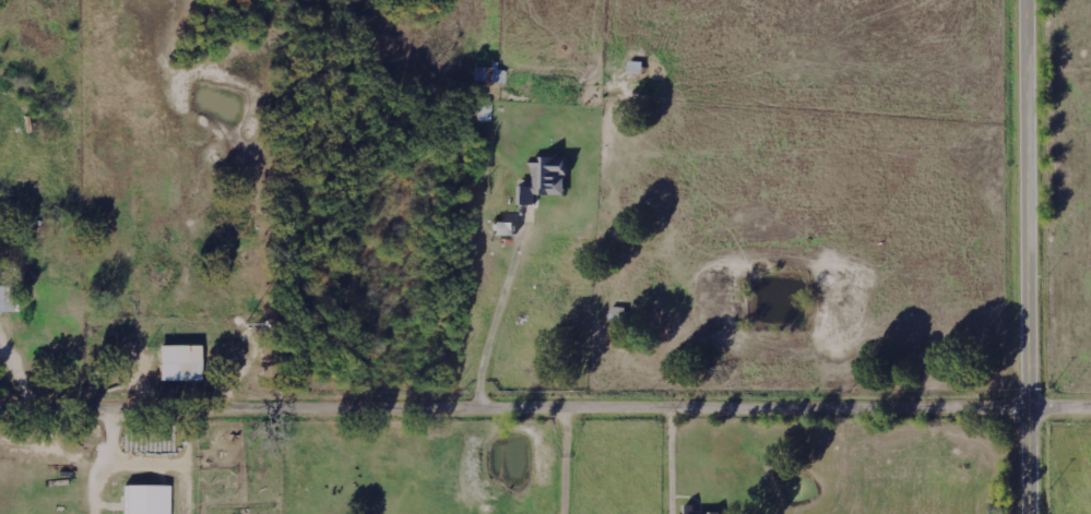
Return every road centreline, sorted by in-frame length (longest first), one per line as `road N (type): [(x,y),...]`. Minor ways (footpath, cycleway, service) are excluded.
road 1 (residential): [(0,411),(1090,413)]
road 2 (secondary): [(1032,513),(1029,0)]

